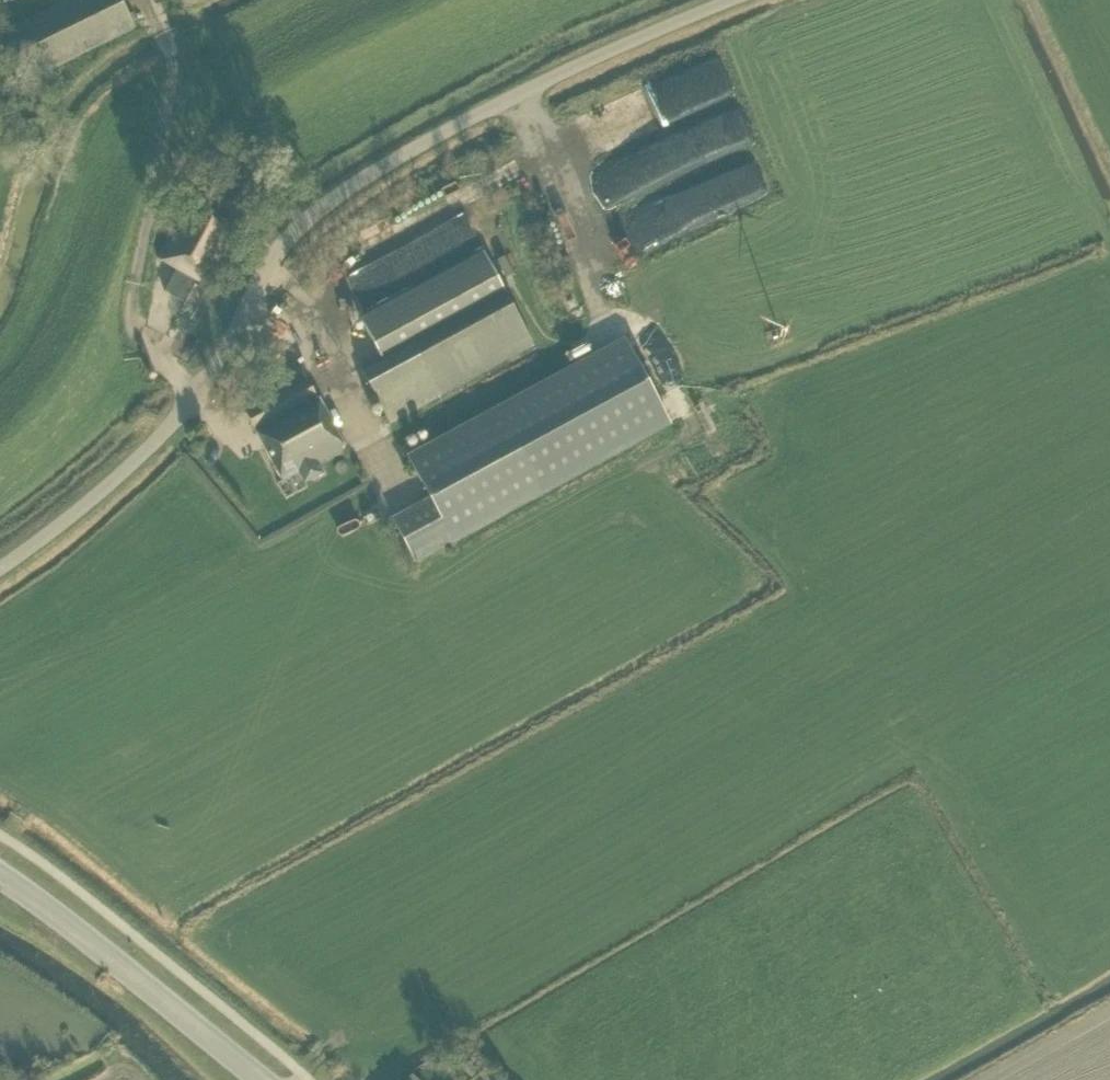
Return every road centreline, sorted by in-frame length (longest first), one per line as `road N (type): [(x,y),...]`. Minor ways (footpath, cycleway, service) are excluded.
road 1 (unclassified): [(0,563),(141,452),(246,319),(303,220),(389,161),(515,94),(727,0)]
road 2 (primary): [(263,1079),(0,875)]

